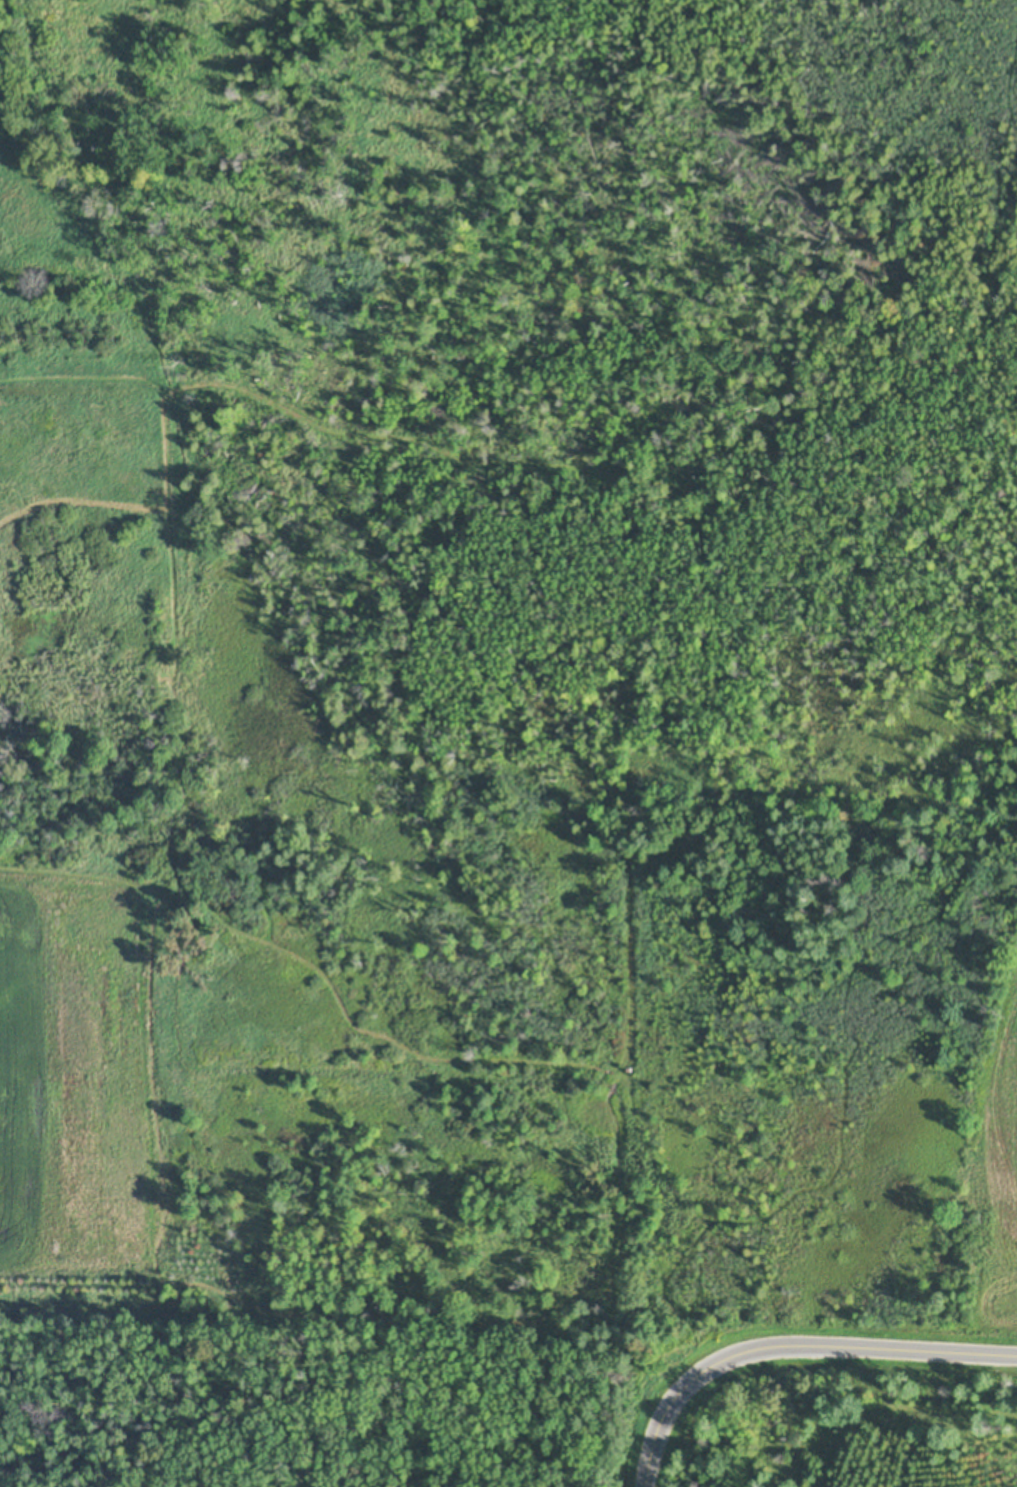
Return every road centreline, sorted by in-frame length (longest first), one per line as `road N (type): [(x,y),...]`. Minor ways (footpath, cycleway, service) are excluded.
road 1 (residential): [(646,1486),(664,1423),(684,1392),(712,1368),(754,1350),(1016,1354)]

